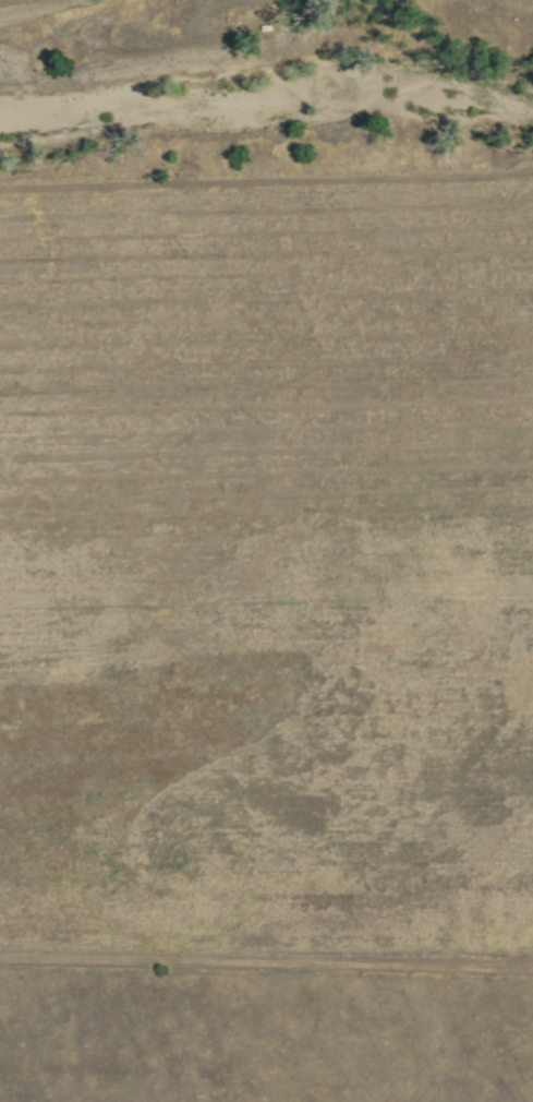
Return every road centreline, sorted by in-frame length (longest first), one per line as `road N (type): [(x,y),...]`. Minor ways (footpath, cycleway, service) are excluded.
road 1 (track): [(0,958),(532,969)]

